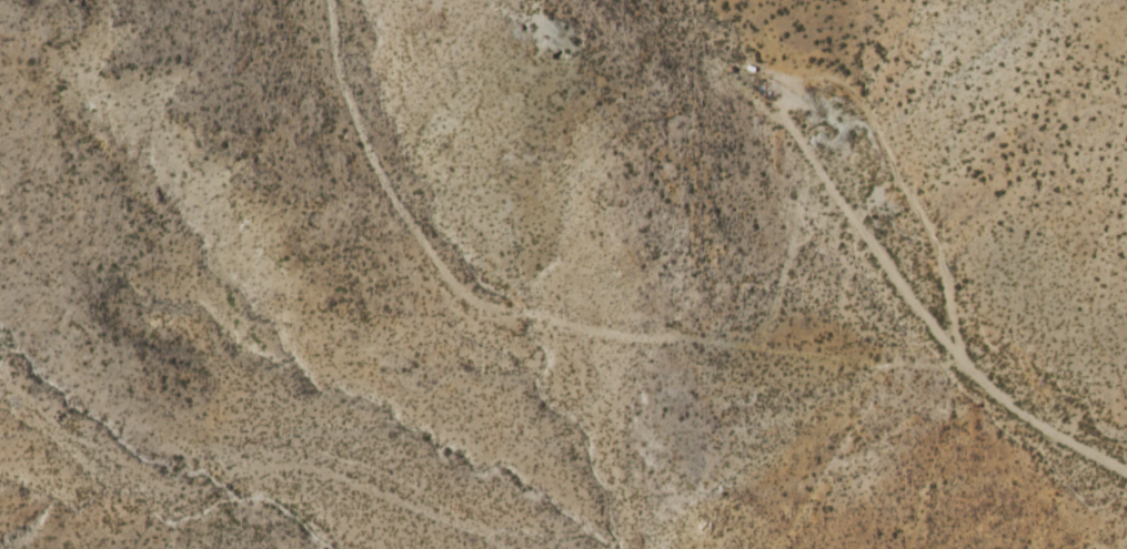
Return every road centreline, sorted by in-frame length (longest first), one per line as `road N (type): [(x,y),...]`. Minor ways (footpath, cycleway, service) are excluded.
road 1 (track): [(813,161),(772,313),(754,345),(647,337),(477,303),(443,270),(376,170),(340,77),(329,0)]
road 2 (track): [(505,548),(314,468),(246,467),(187,490),(160,485),(71,436),(8,384)]
road 3 (residential): [(1126,471),(1030,419),(925,316),(783,119),(782,106),(802,79)]
road 4 (track): [(802,79),(832,78),(848,88),(879,131),(938,251),(959,357)]

